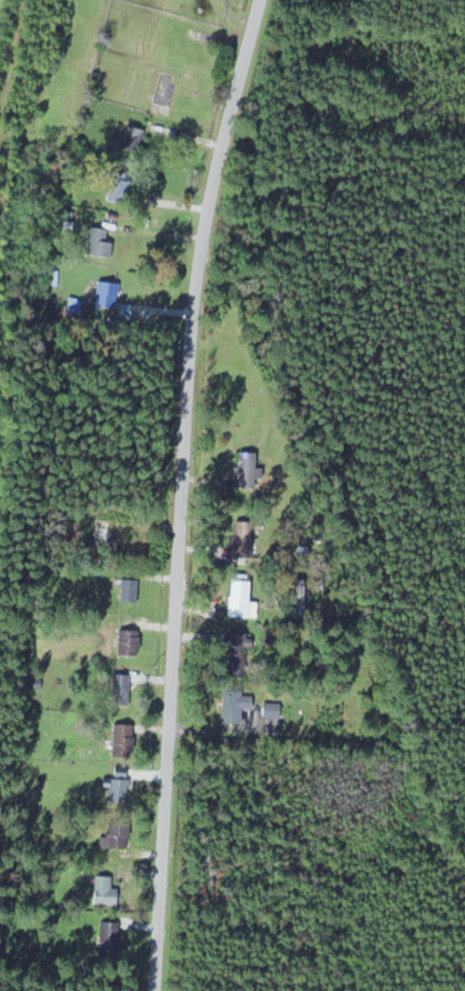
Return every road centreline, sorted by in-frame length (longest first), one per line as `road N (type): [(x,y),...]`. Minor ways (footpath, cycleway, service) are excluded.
road 1 (residential): [(165,990),(186,346),(213,181),(260,0)]
road 2 (track): [(213,181),(464,939)]

